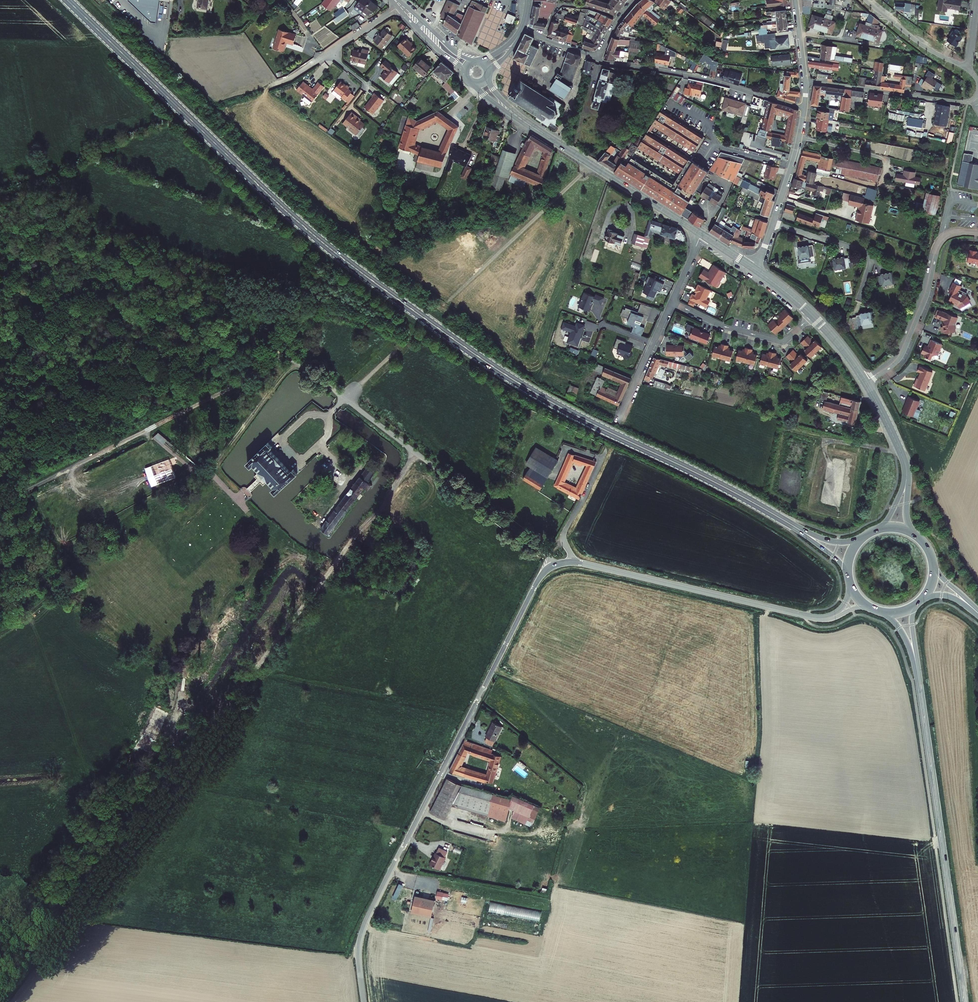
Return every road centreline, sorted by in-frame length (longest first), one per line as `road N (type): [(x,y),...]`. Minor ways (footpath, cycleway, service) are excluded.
road 1 (primary): [(67,0),(282,207),(420,315),(539,396),(800,530)]
road 2 (unclassified): [(364,1001),(359,947),(369,915),(535,585),(554,565)]
road 3 (tertiary): [(916,664),(964,1001)]
road 4 (residential): [(554,565),(343,400),(394,350)]
road 5 (unclassified): [(572,561),(832,617)]
road 6 (residential): [(804,109),(597,58)]
road 7 (residential): [(865,382),(900,355),(938,243),(953,233),(977,233)]
road 8 (residential): [(805,82),(964,102),(977,89)]
road 9 (residential): [(812,315),(778,341),(672,302)]
road 10 (residential): [(773,222),(867,253),(858,299)]
road 11 (residential): [(477,88),(450,115),(461,126),(440,174),(417,169)]
road 12 (secondary): [(592,165),(701,234)]
road 13 (residential): [(618,419),(672,302)]
road 14 (residential): [(968,70),(867,0)]
road 15 (unclassified): [(572,561),(564,533),(605,452)]

